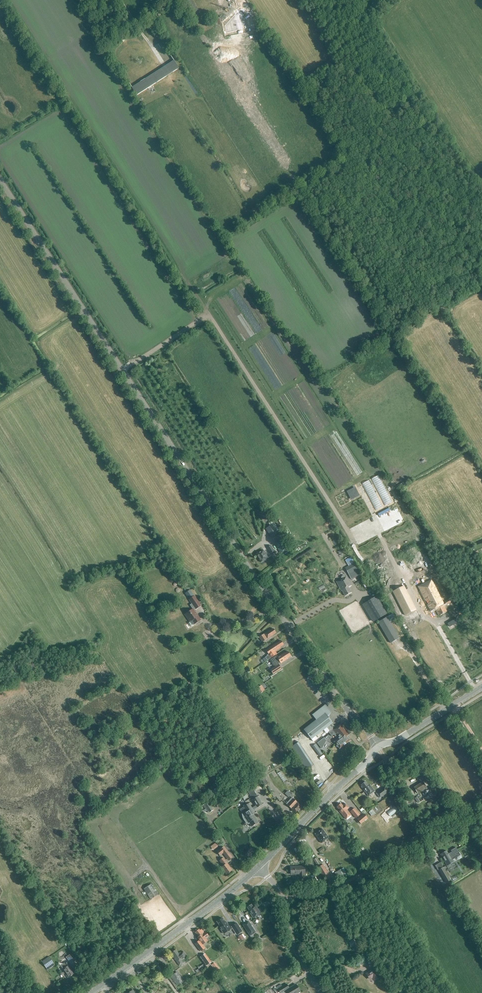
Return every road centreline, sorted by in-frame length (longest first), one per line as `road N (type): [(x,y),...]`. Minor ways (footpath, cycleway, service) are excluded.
road 1 (tertiary): [(378,747),(259,583),(0,181)]
road 2 (track): [(481,821),(325,891),(284,900)]
road 3 (primary): [(92,992),(259,867)]
road 4 (primary): [(259,867),(378,747)]
road 5 (unclassified): [(320,992),(291,940),(282,895),(259,867)]
road 6 (primary): [(378,747),(481,687)]

